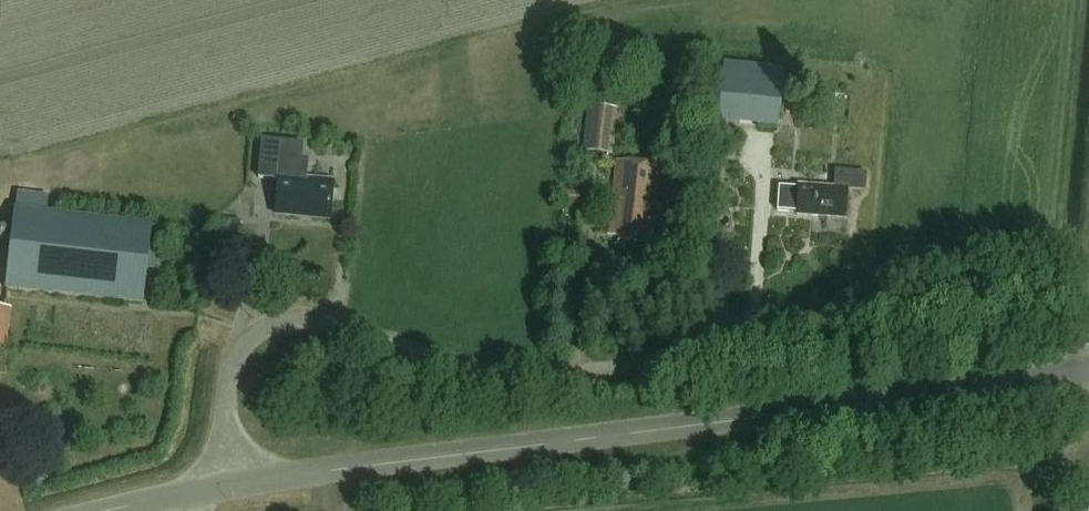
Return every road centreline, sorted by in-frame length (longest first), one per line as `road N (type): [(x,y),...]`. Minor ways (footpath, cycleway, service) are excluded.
road 1 (unclassified): [(232,486),(1088,380)]
road 2 (residential): [(232,486),(229,375),(254,336),(284,320),(330,324),(489,370),(572,375),(867,300)]
road 3 (unclassified): [(113,510),(232,486)]

